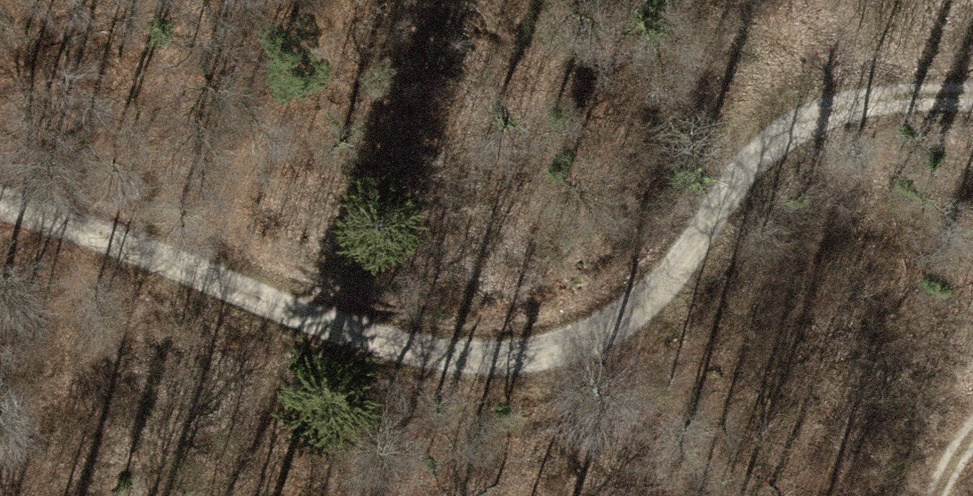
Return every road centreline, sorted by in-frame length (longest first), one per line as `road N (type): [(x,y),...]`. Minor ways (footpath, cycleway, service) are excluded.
road 1 (track): [(0,188),(211,265),(450,328),(607,307),(778,149),(886,101),(972,100)]
road 2 (track): [(211,265),(318,68),(332,0)]

